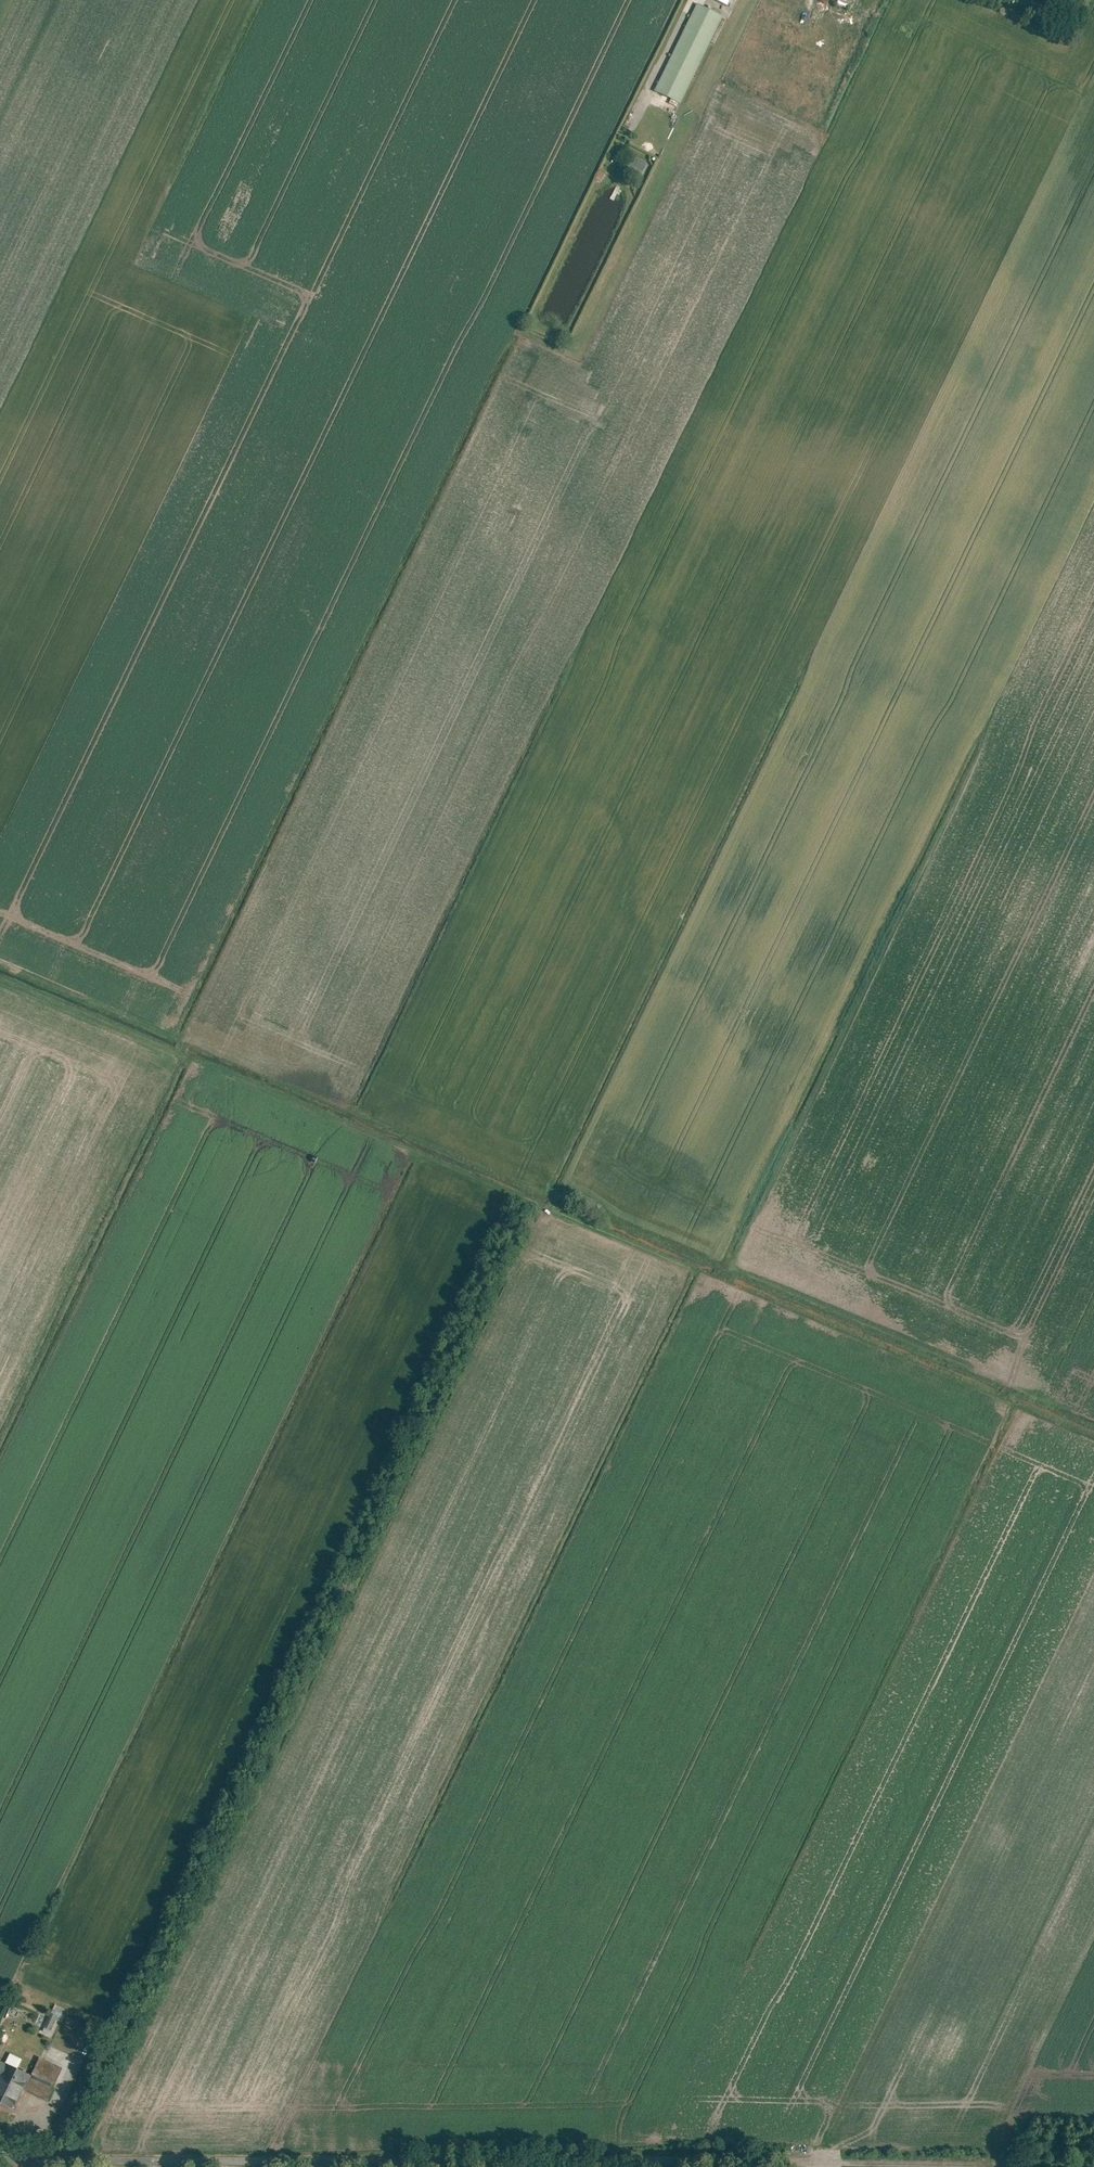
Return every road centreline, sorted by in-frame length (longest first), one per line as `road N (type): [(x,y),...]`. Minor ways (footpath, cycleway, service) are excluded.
road 1 (unclassified): [(0,2160),(826,2162)]

